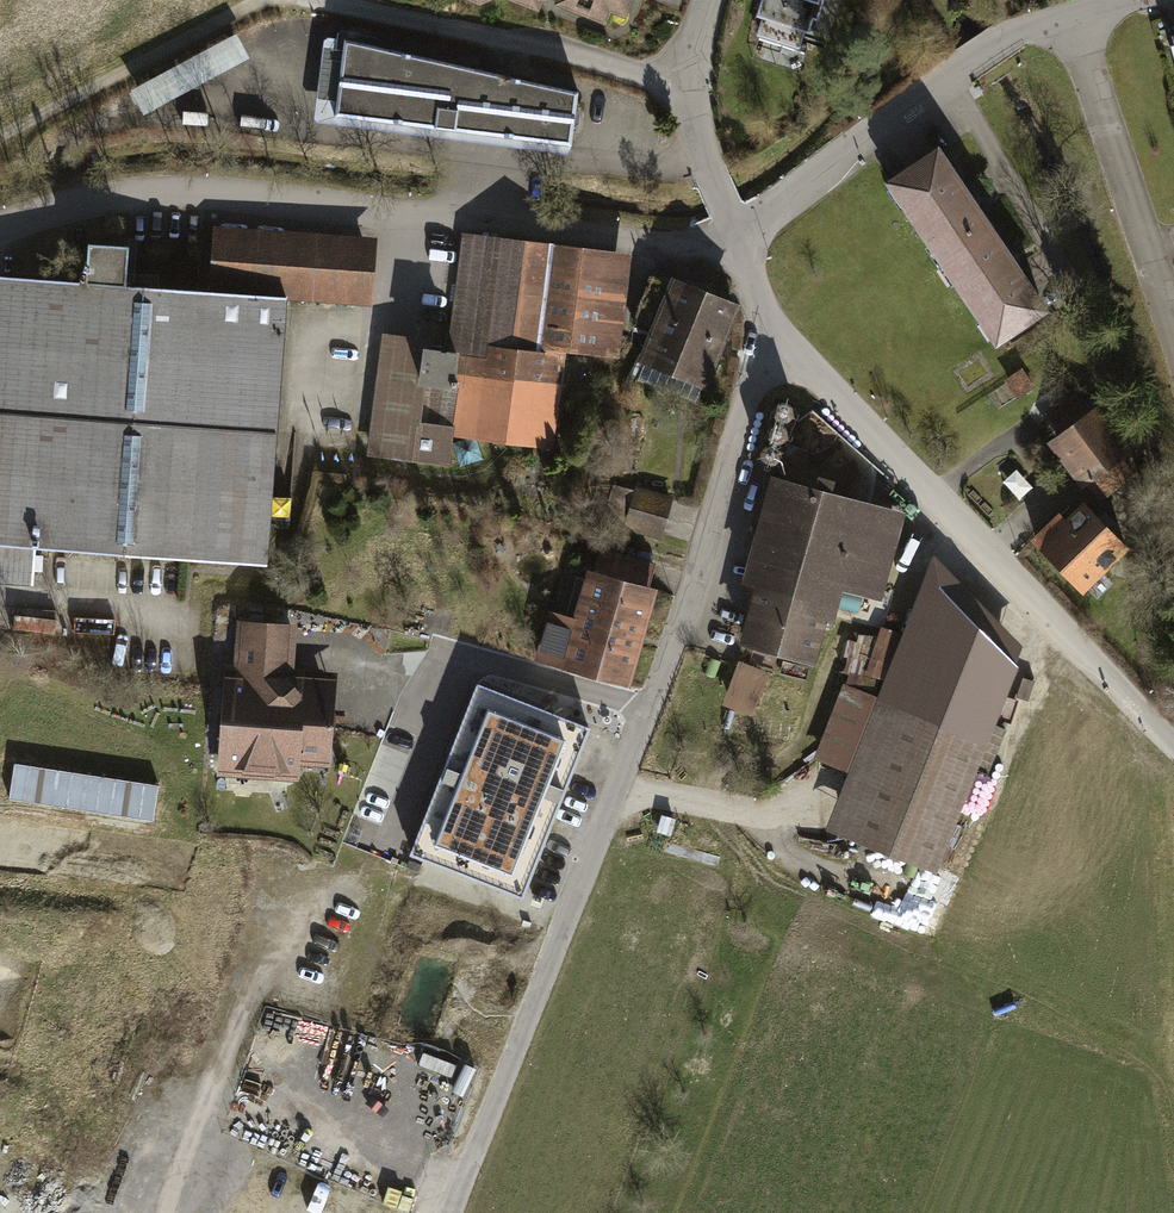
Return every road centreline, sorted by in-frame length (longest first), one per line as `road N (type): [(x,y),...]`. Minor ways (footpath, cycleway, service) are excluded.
road 1 (residential): [(451,1212),(679,637),(748,399),(795,347)]
road 2 (residential): [(795,347),(1173,746)]
road 3 (residential): [(1072,15),(1013,32),(737,236)]
road 4 (track): [(692,88),(311,0)]
road 5 (residential): [(1072,15),(1173,329)]
road 6 (track): [(260,0),(0,137)]
road 7 (residential): [(737,236),(694,119),(695,54),(709,0)]
road 8 (residential): [(737,236),(763,308),(795,347)]

